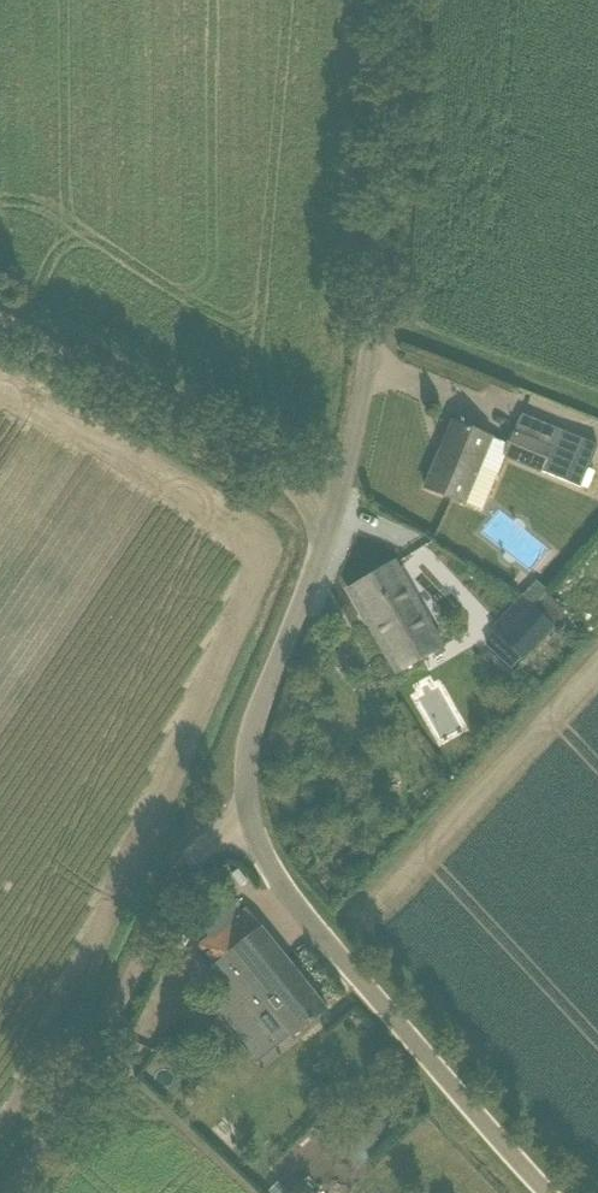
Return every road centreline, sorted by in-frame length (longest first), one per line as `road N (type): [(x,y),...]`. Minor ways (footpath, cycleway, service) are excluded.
road 1 (unclassified): [(336,520),(378,332),(402,0)]
road 2 (unclassified): [(544,1192),(278,885),(248,823)]
road 3 (unclassified): [(20,1192),(112,1036),(192,857),(248,823)]
road 4 (unclassified): [(336,520),(0,333)]
road 5 (unclassified): [(248,823),(250,724),(336,520)]

